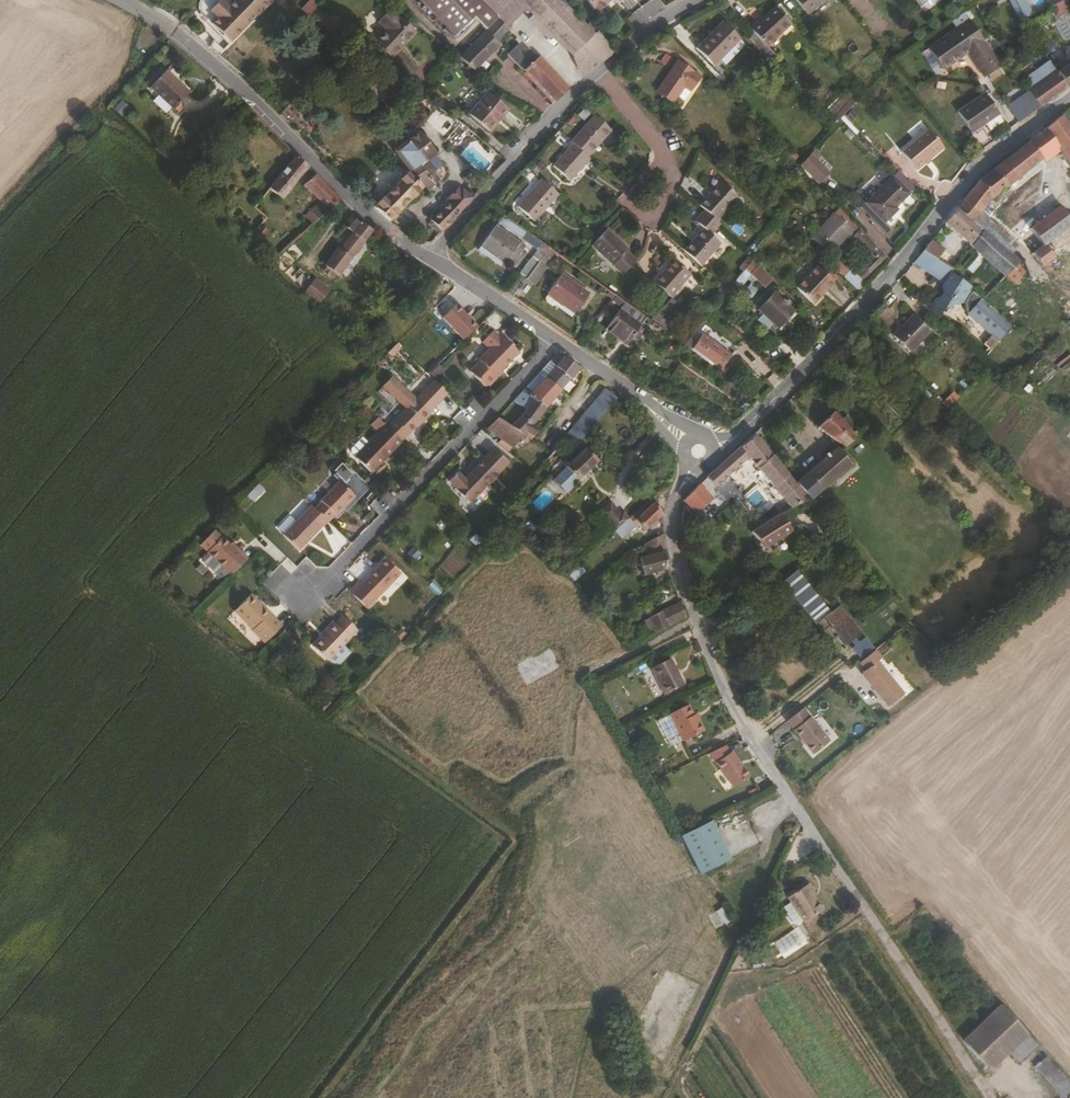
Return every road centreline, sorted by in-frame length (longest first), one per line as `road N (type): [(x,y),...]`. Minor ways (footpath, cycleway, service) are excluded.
road 1 (residential): [(1069,98),(976,174),(822,356),(738,438),(701,451)]
road 2 (residential): [(701,451),(672,508),(697,621),(737,715),(862,900)]
road 3 (residential): [(427,258),(350,198),(214,63),(120,0)]
road 4 (residential): [(556,339),(314,592)]
road 5 (track): [(0,229),(171,28)]
road 6 (residential): [(427,258),(608,70)]
road 7 (track): [(862,900),(987,1097)]
road 8 (residential): [(701,451),(556,339)]
road 9 (residential): [(608,70),(656,136),(664,163),(635,197)]
road 10 (residential): [(556,339),(427,258)]

